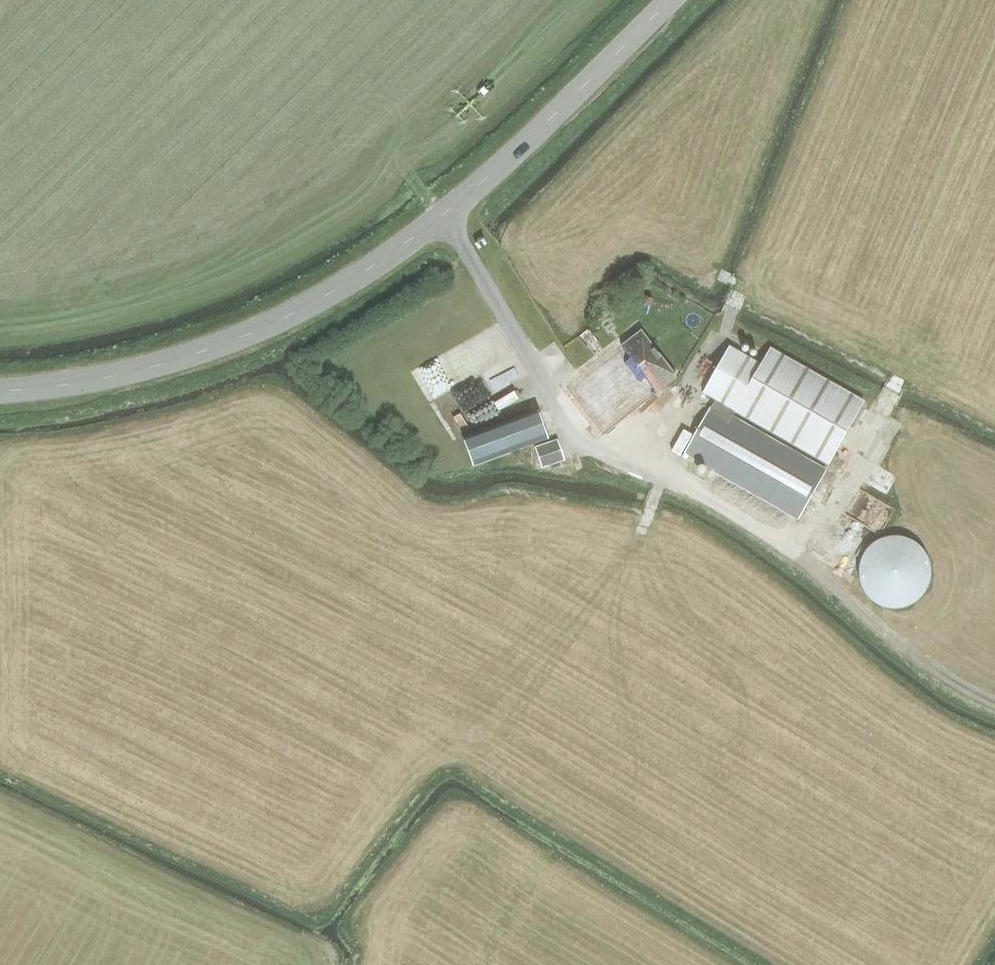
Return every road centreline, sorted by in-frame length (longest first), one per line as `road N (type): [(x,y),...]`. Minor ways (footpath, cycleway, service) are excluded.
road 1 (secondary): [(669,0),(490,172),(363,272),(203,349),(103,377),(0,390)]
road 2 (track): [(791,551),(927,665),(994,703)]

